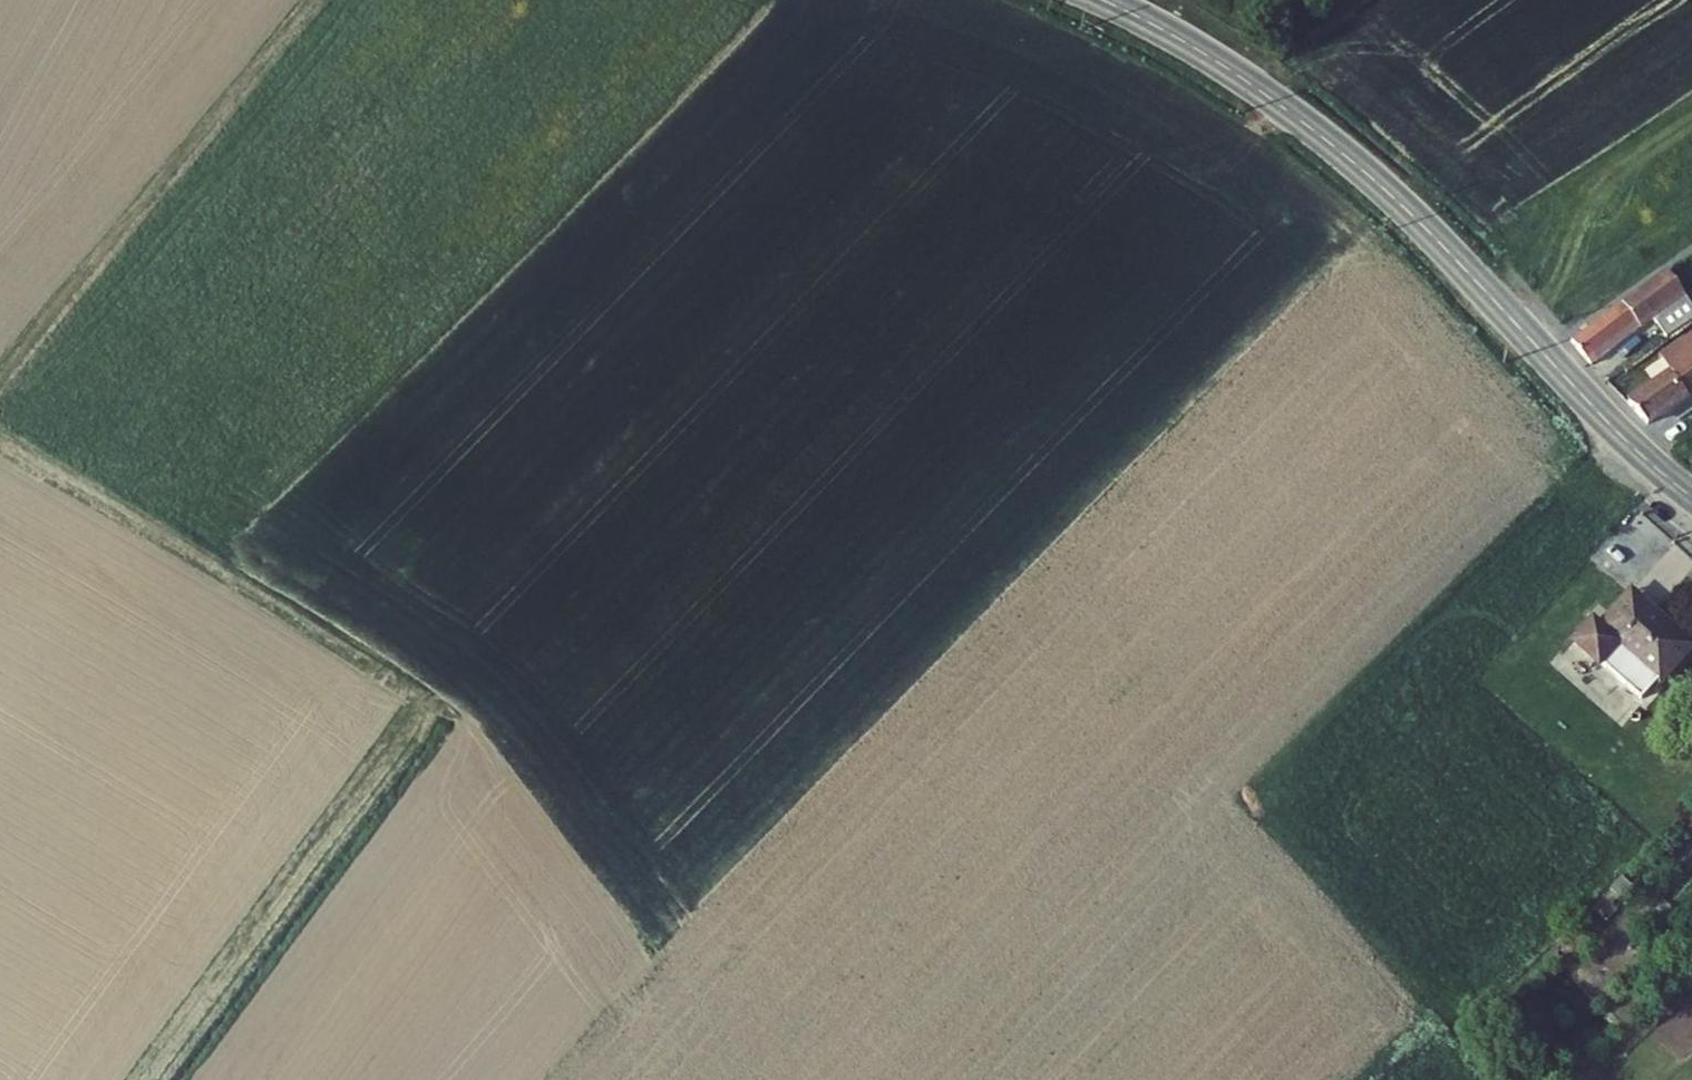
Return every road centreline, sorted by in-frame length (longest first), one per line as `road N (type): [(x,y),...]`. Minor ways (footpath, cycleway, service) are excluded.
road 1 (secondary): [(1691,497),(1586,401),(1379,184),(1225,68),(1104,0)]

